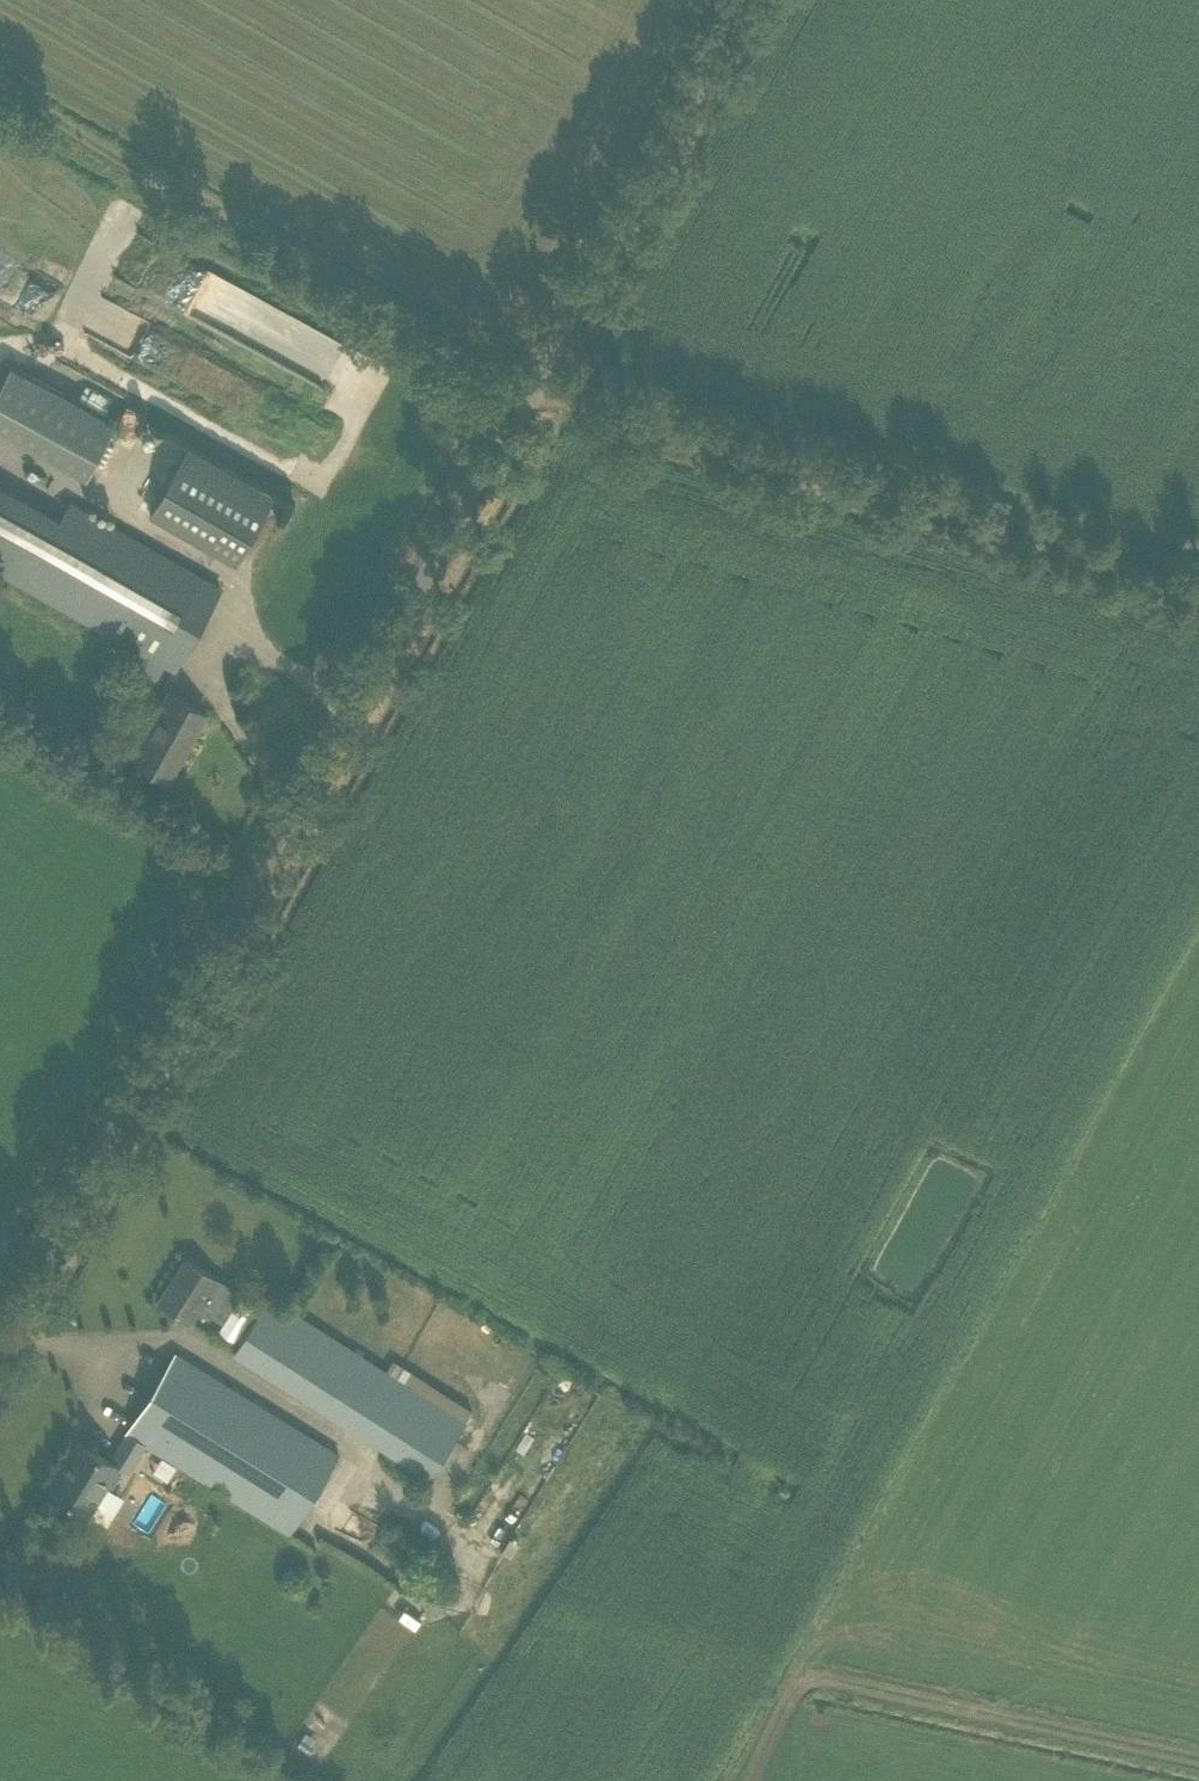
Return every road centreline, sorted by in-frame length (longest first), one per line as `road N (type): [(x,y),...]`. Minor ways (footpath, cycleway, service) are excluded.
road 1 (unclassified): [(0,1349),(112,1164),(756,0)]
road 2 (track): [(0,92),(539,392),(1198,580)]
road 3 (track): [(754,1780),(794,1692),(827,1676),(1198,1756)]

